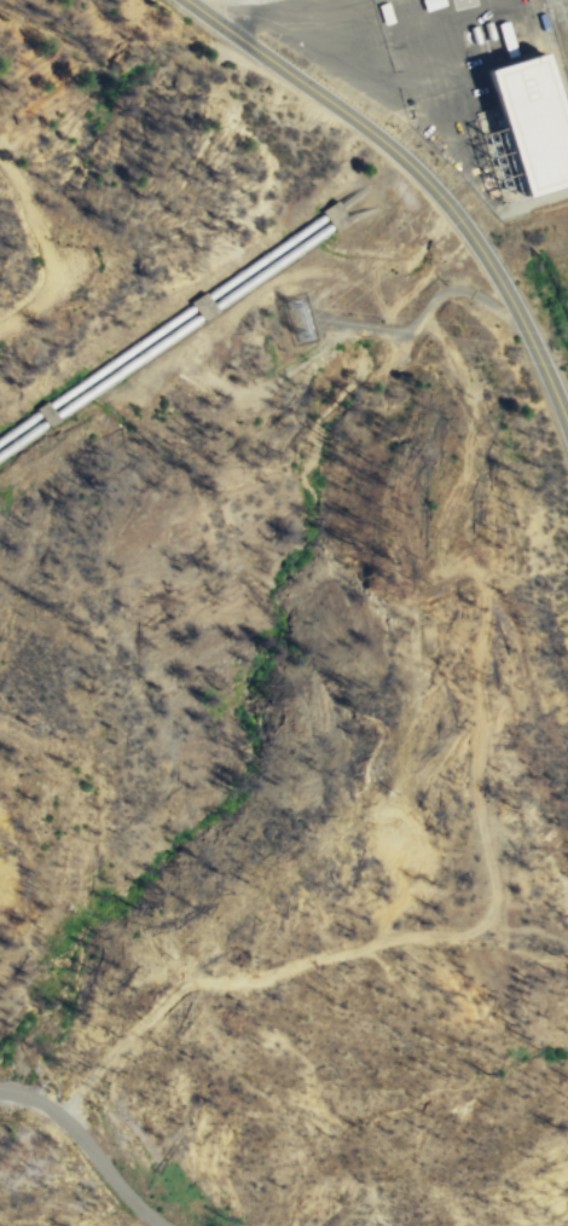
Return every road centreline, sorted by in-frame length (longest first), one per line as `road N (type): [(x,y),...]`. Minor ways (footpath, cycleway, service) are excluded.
road 1 (tertiary): [(189,0),(372,126),(445,192),(502,271),(567,405)]
road 2 (track): [(169,1225),(124,1197),(80,1130),(53,1108),(0,1091)]

